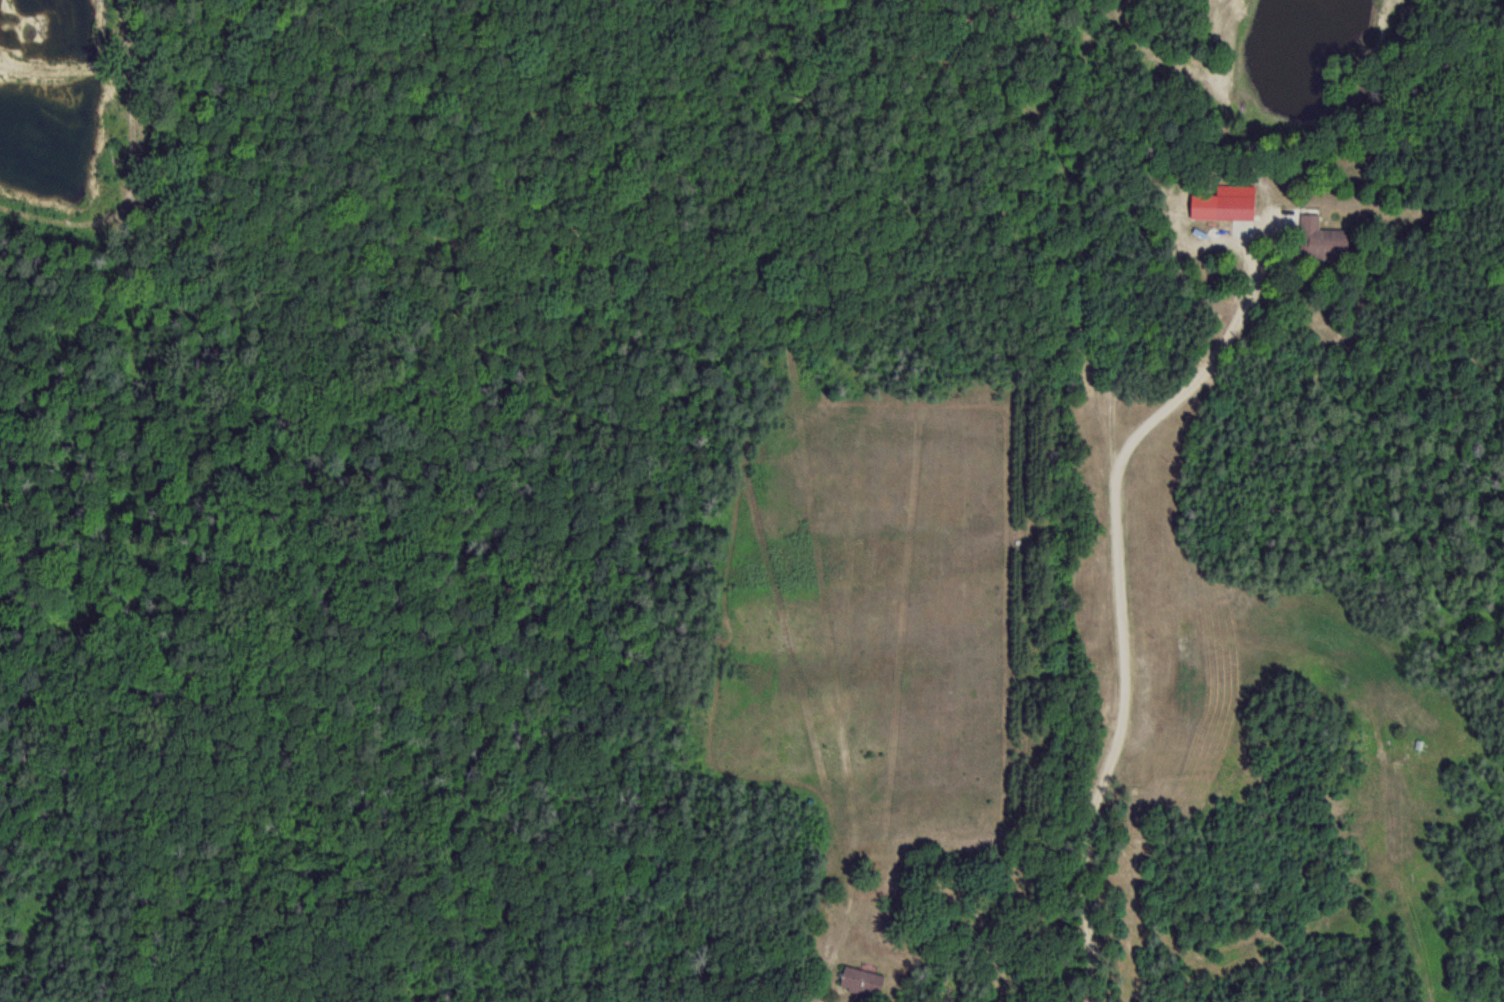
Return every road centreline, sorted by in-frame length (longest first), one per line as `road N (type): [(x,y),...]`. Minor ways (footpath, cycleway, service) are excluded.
road 1 (residential): [(1061,1001),(1069,0)]

